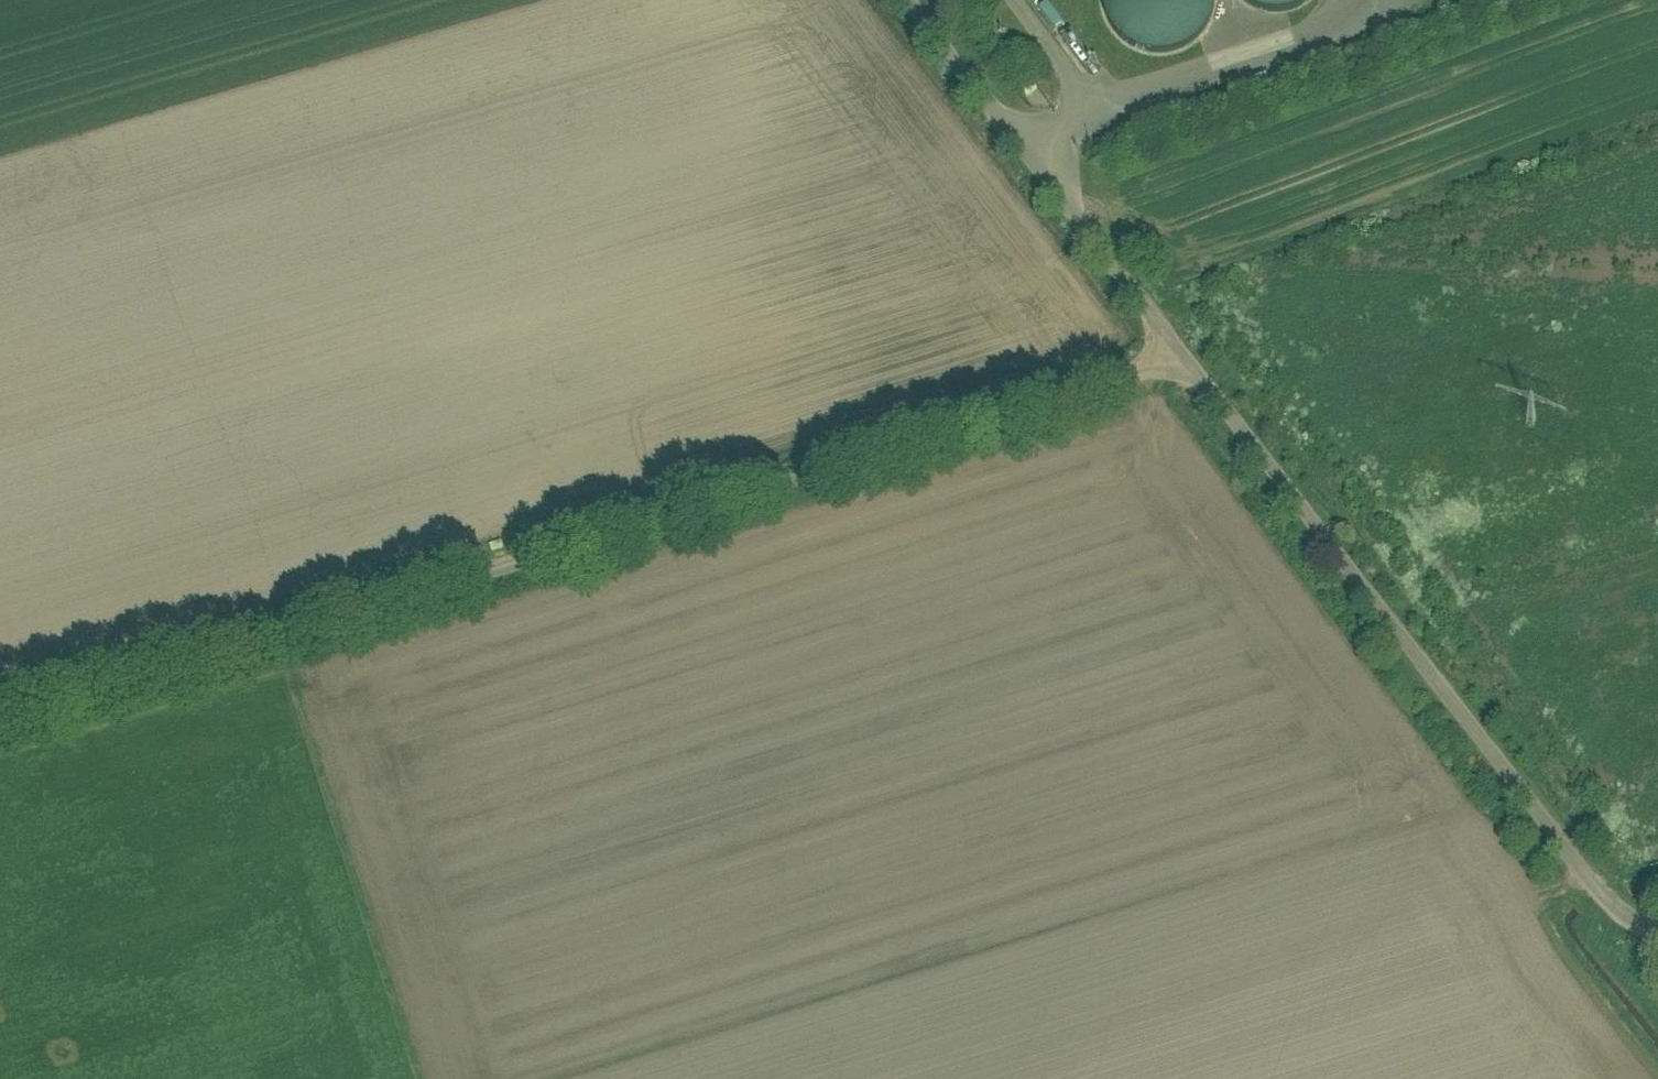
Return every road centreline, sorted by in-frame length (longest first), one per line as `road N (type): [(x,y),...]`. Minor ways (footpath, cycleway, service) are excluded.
road 1 (unclassified): [(0,709),(1174,360)]
road 2 (unclassified): [(1174,360),(1591,885),(1657,921)]
road 3 (unclassified): [(898,0),(1174,360)]

